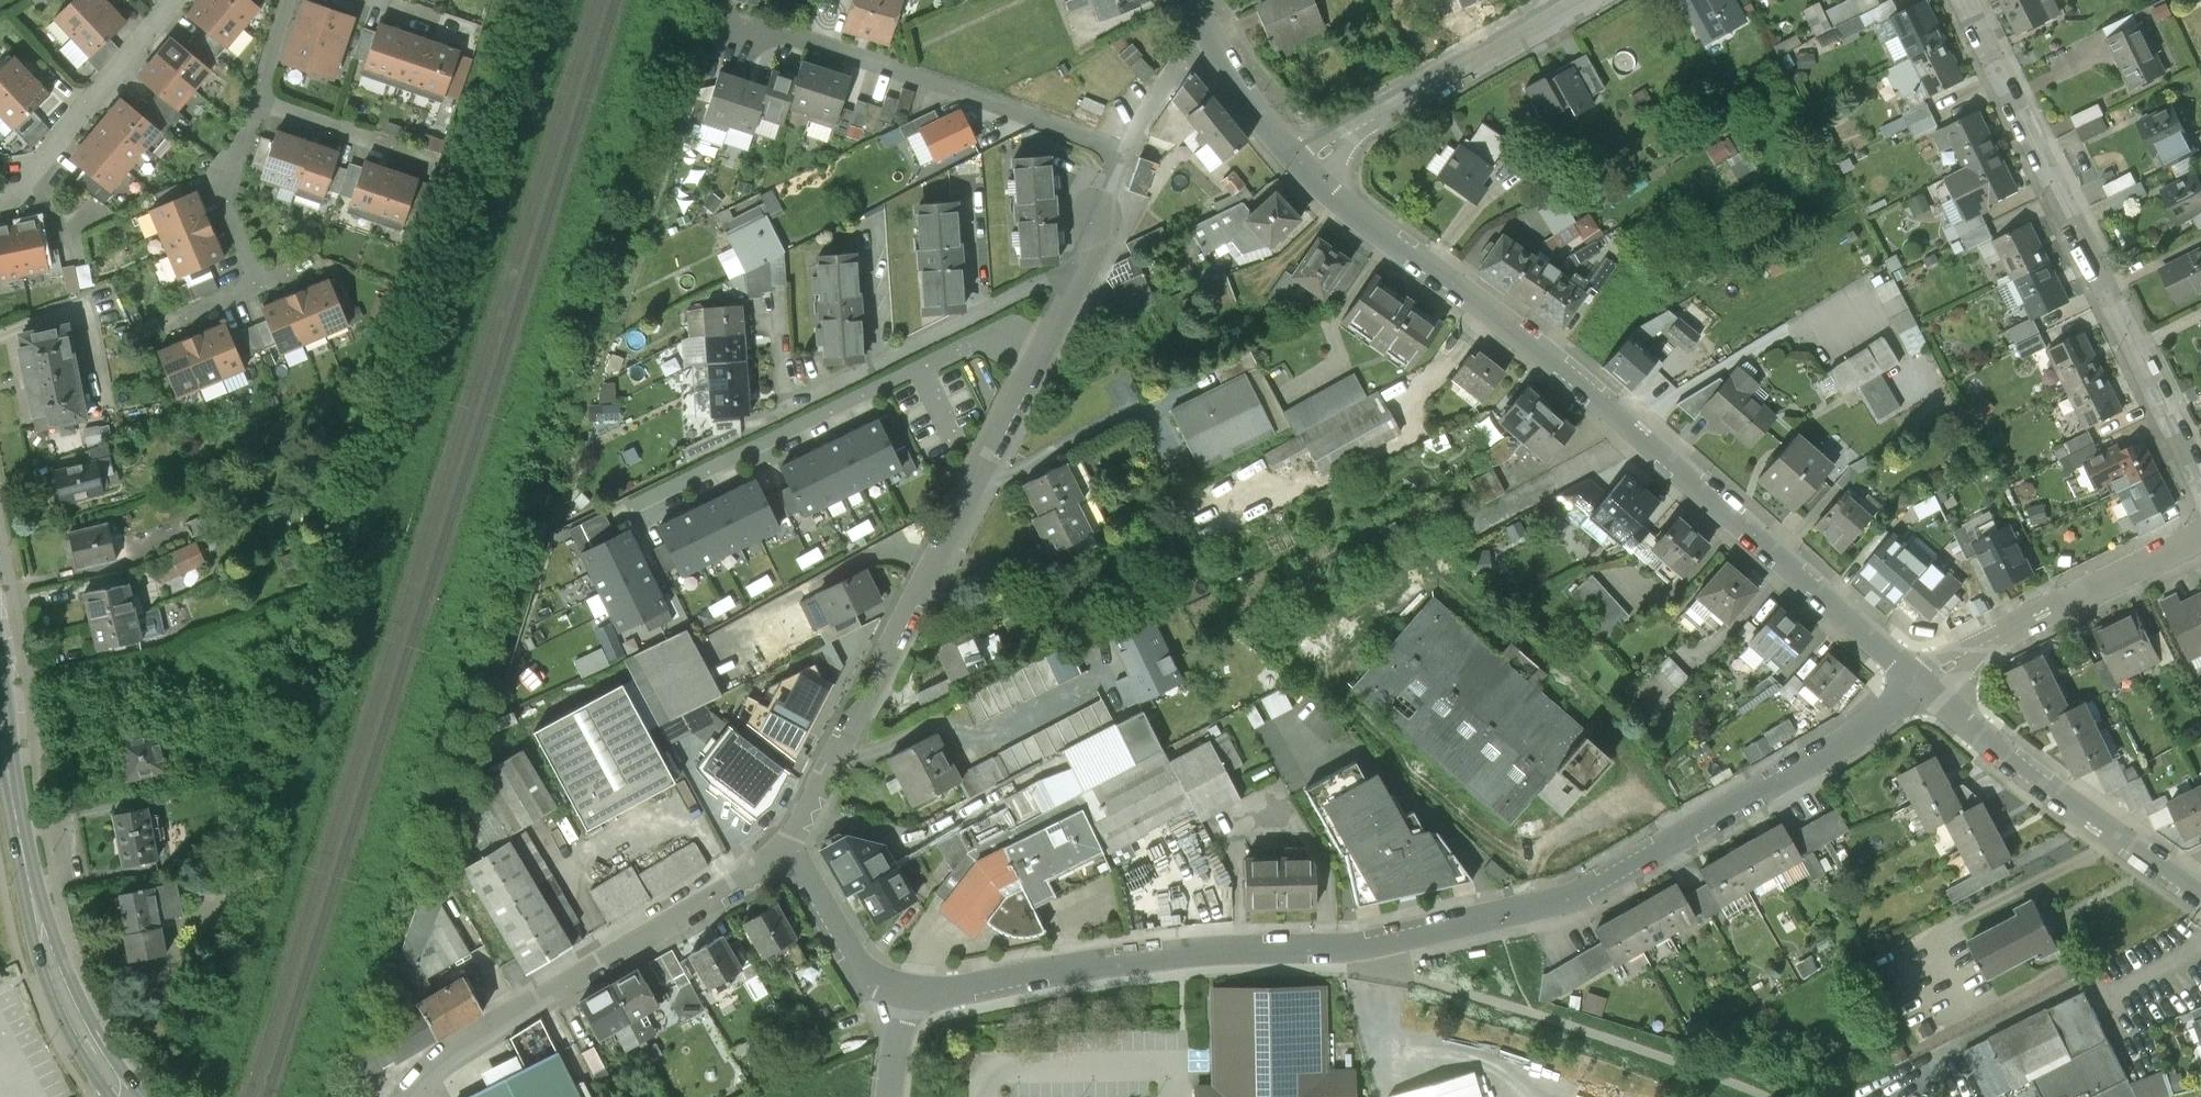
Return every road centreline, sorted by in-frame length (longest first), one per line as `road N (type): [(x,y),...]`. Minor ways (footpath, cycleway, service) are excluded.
road 1 (residential): [(1921,681),(1873,726),(1664,854),(1561,898),(1342,948),(1181,953),(907,991)]
road 2 (residential): [(1288,157),(1529,337),(1921,681)]
road 3 (residential): [(1032,358),(894,637),(774,842)]
road 4 (residential): [(1968,0),(2200,475)]
road 5 (residential): [(1032,358),(1011,341),(984,337),(866,391),(637,507),(651,537)]
road 6 (residential): [(774,842),(458,1038),(423,1065),(403,1096)]
road 7 (residential): [(737,32),(764,29),(885,65),(1125,151)]
road 8 (primary): [(128,1096),(61,987),(28,878),(0,732)]
road 9 (residential): [(1921,681),(2200,892)]
road 10 (residential): [(1288,157),(1571,1)]
road 11 (residential): [(2200,539),(1961,650),(1921,681)]
road 12 (residential): [(177,0),(14,185)]
road 13 (residential): [(902,351),(789,400),(778,301)]
road 14 (residential): [(907,991),(875,981),(857,963),(774,842)]
road 15 (residential): [(260,90),(224,188),(258,282)]
road 16 (residential): [(1196,0),(1248,103),(1288,157)]

